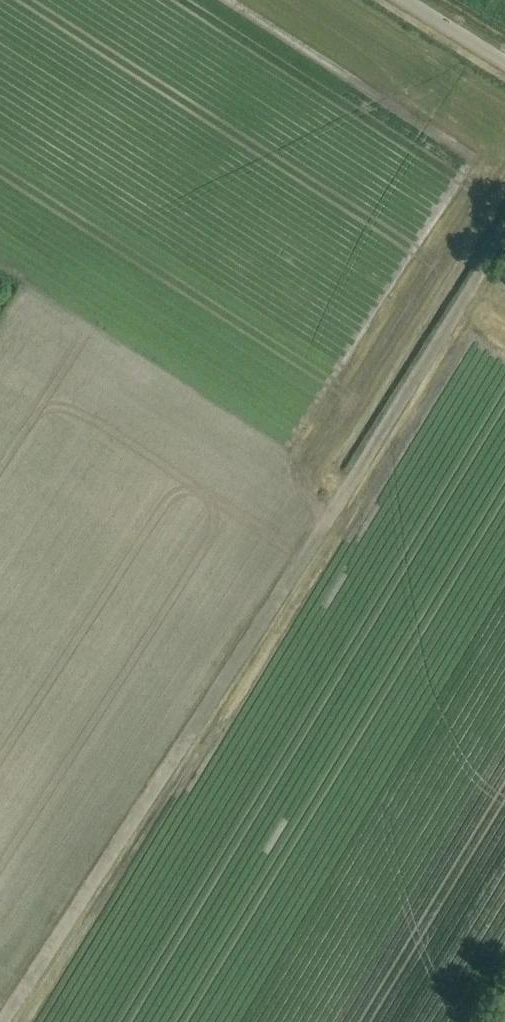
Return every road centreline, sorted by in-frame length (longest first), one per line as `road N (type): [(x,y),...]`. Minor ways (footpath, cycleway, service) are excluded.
road 1 (track): [(504,230),(1,1021)]

